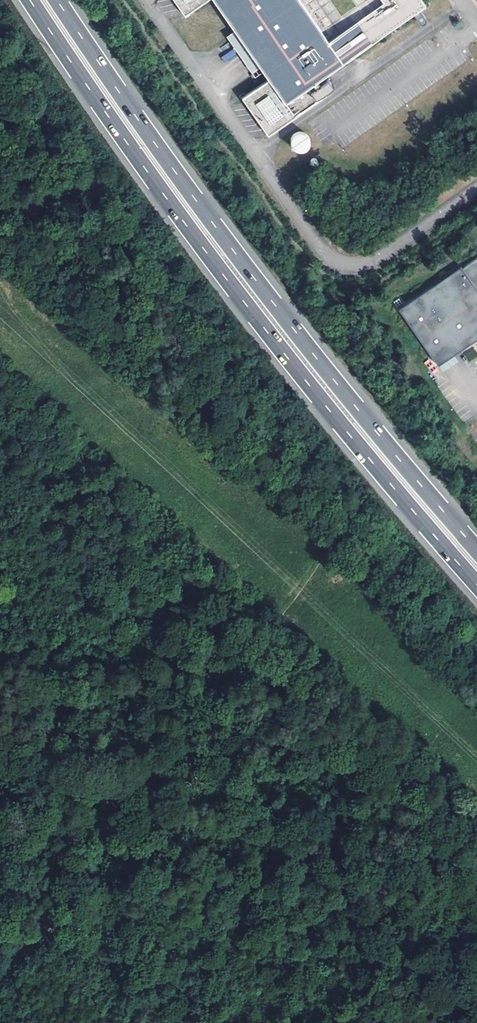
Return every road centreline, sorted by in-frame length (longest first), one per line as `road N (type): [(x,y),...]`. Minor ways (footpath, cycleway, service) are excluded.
road 1 (motorway): [(30,0),(161,192),(351,437),(476,582)]
road 2 (motorway): [(476,552),(280,312),(57,0)]
road 3 (track): [(42,929),(166,1022)]

